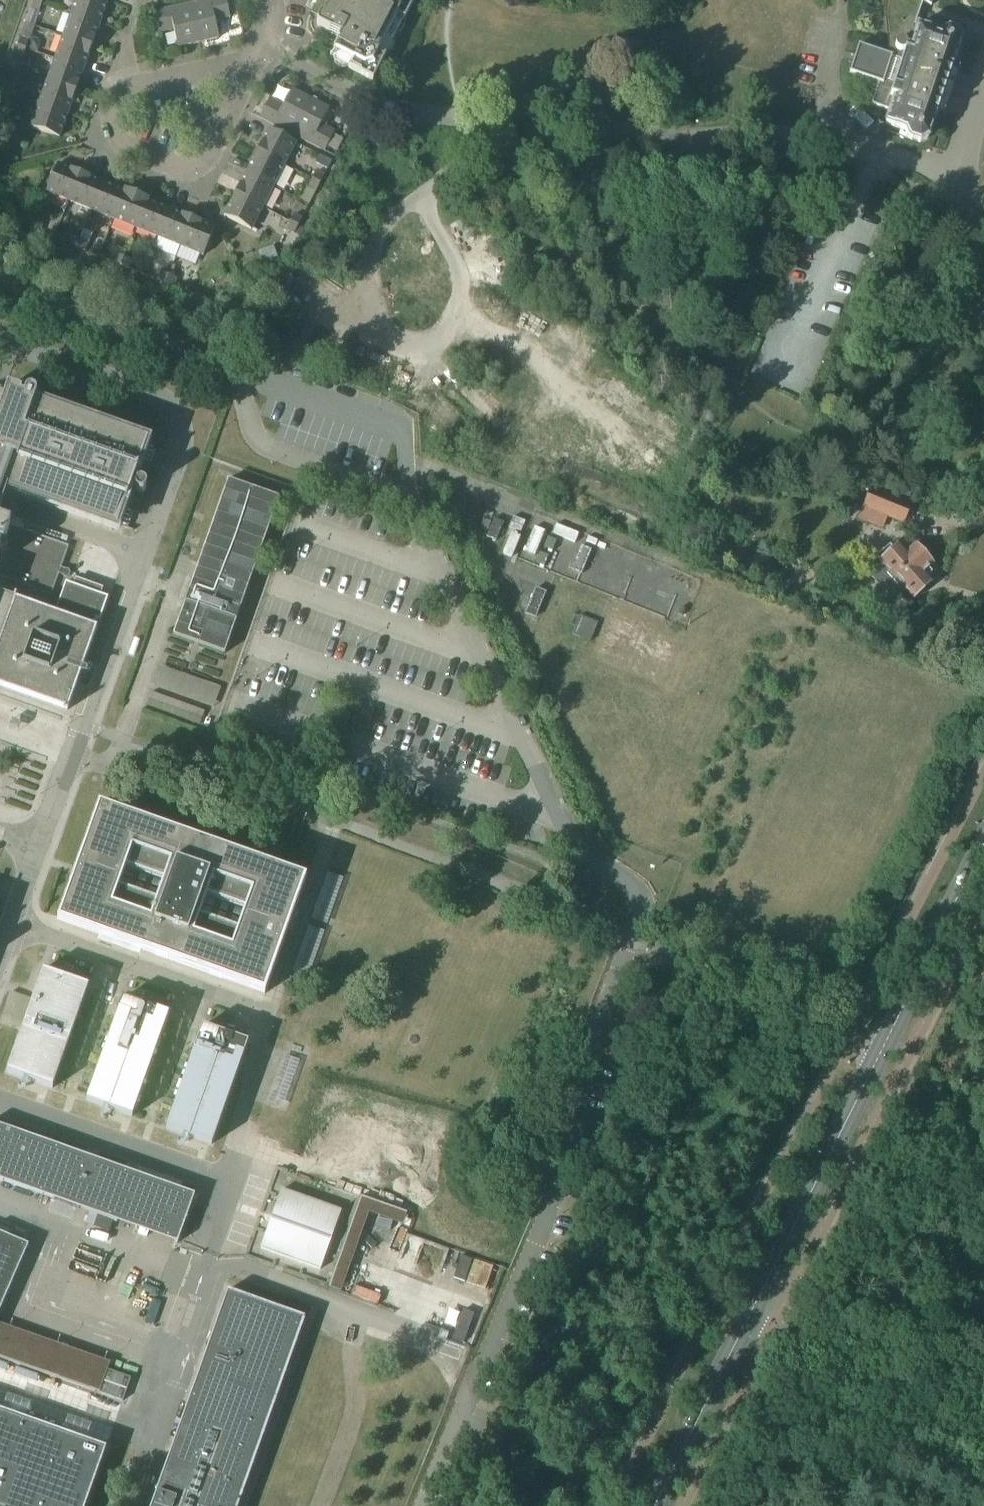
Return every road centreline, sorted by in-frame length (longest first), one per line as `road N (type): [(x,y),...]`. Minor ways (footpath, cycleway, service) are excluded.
road 1 (secondary): [(748,1320),(983,846)]
road 2 (residential): [(254,63),(199,168),(119,146),(110,128),(134,88)]
road 3 (secondary): [(651,1505),(748,1320)]
road 4 (residential): [(134,88),(254,63)]

